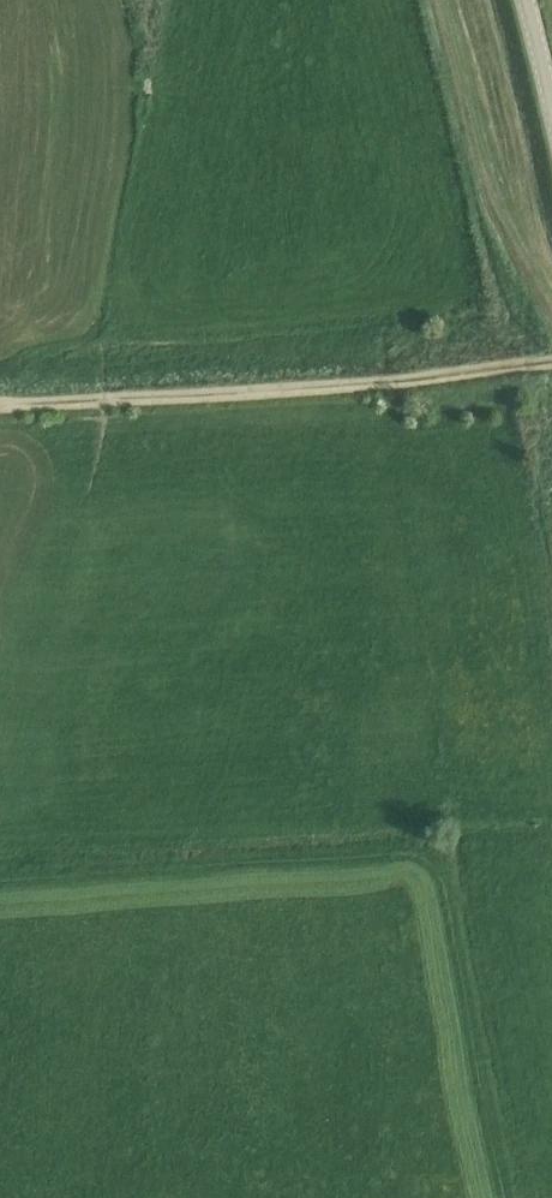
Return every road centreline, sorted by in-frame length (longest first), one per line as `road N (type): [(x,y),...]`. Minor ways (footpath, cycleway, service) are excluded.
road 1 (track): [(551,361),(415,383),(0,403)]

